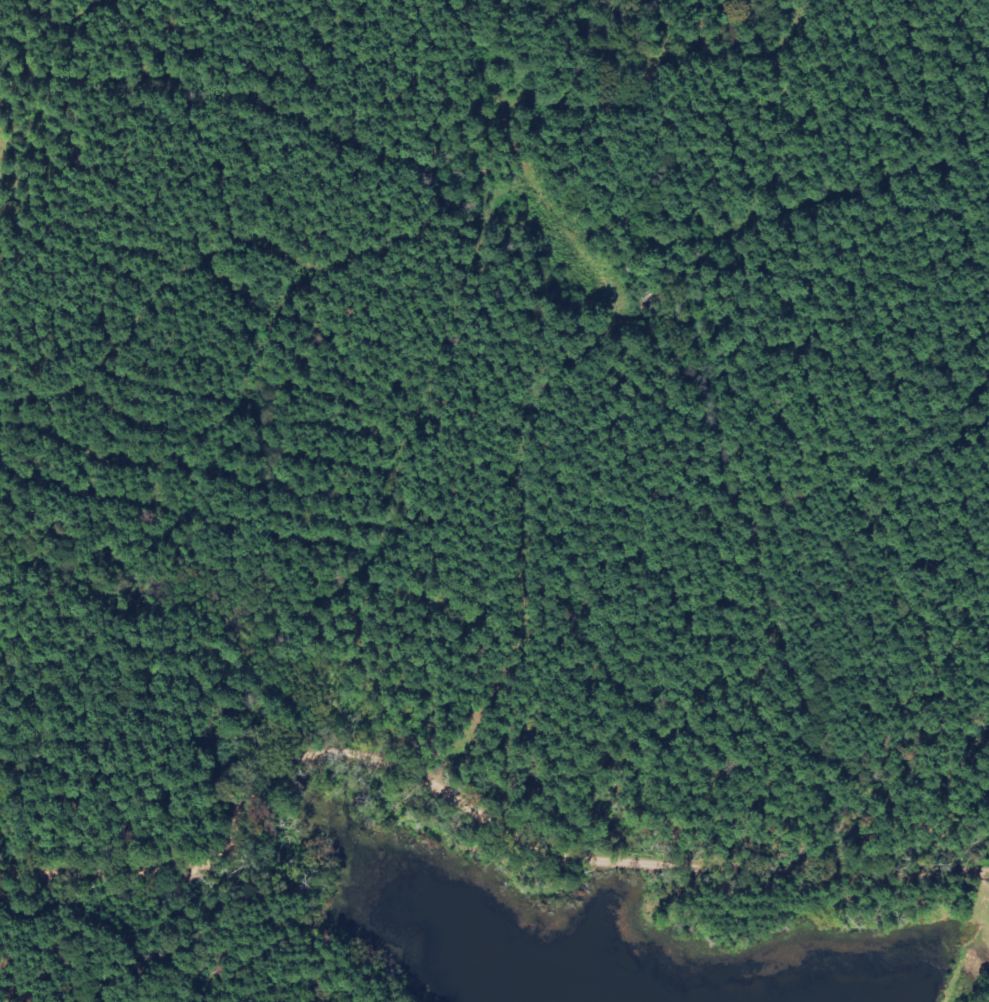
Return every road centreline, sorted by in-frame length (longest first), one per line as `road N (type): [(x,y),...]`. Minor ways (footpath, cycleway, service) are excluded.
road 1 (residential): [(0,872),(204,867),(245,795),(267,776),(340,753),(387,765),(503,835),(560,856),(988,869)]
road 2 (residential): [(425,785),(511,717),(539,676),(547,640),(526,511),(543,410),(603,286)]

